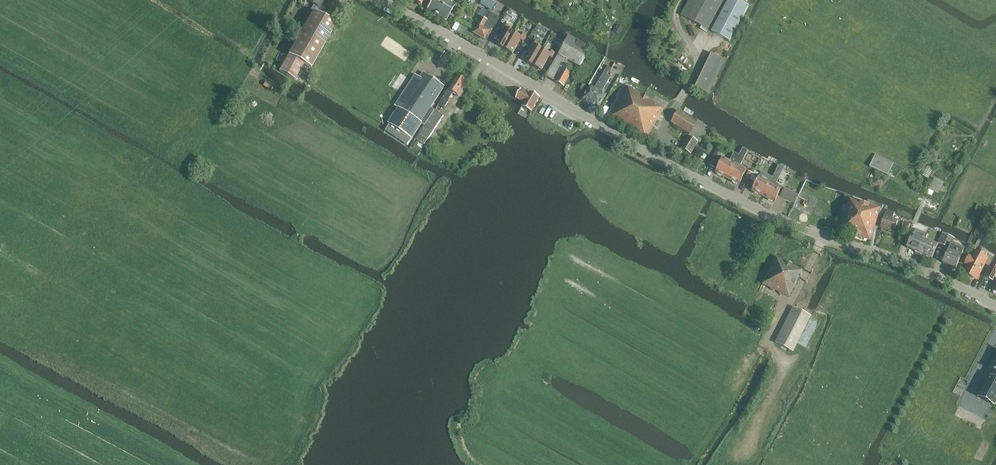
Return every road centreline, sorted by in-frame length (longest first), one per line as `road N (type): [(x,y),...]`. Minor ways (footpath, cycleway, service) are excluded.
road 1 (residential): [(995,305),(768,211),(604,129)]
road 2 (unclassified): [(604,129),(383,0)]

